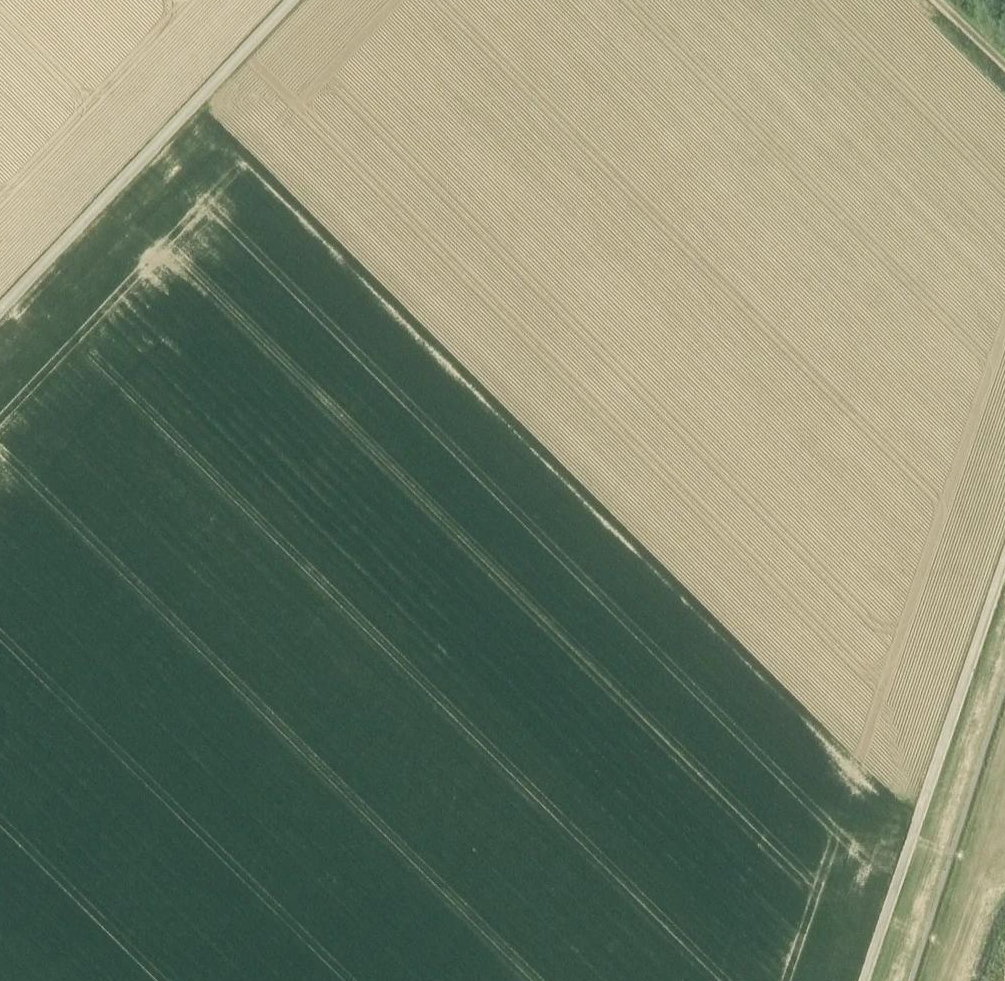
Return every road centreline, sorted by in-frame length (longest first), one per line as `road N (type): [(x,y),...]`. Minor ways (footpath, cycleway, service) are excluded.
road 1 (track): [(1004,563),(865,980)]
road 2 (track): [(294,0),(0,312)]

